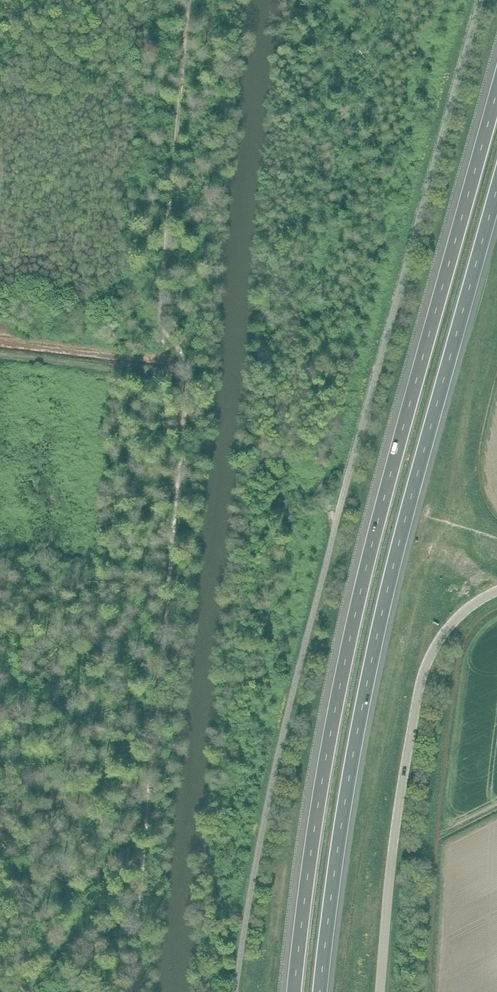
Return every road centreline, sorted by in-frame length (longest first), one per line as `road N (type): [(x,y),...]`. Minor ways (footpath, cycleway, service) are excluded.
road 1 (motorway): [(496,93),(346,659),(295,991)]
road 2 (motorway): [(321,991),(372,661),(496,190)]
road 3 (unclassified): [(380,991),(422,678),(448,630),(496,591)]

